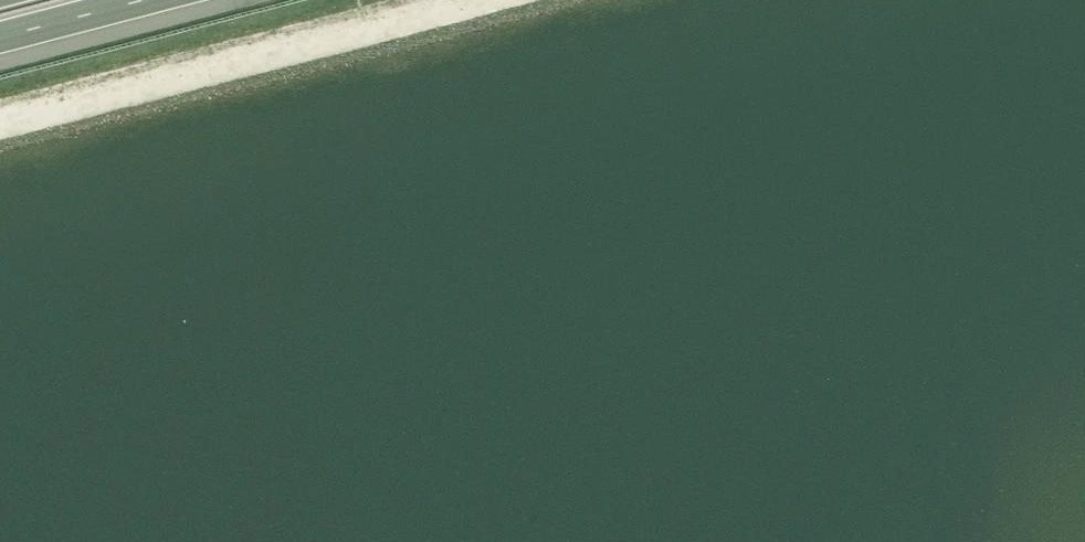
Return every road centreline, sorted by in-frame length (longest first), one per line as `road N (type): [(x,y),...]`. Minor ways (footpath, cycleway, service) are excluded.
road 1 (motorway): [(0,37),(143,0)]

